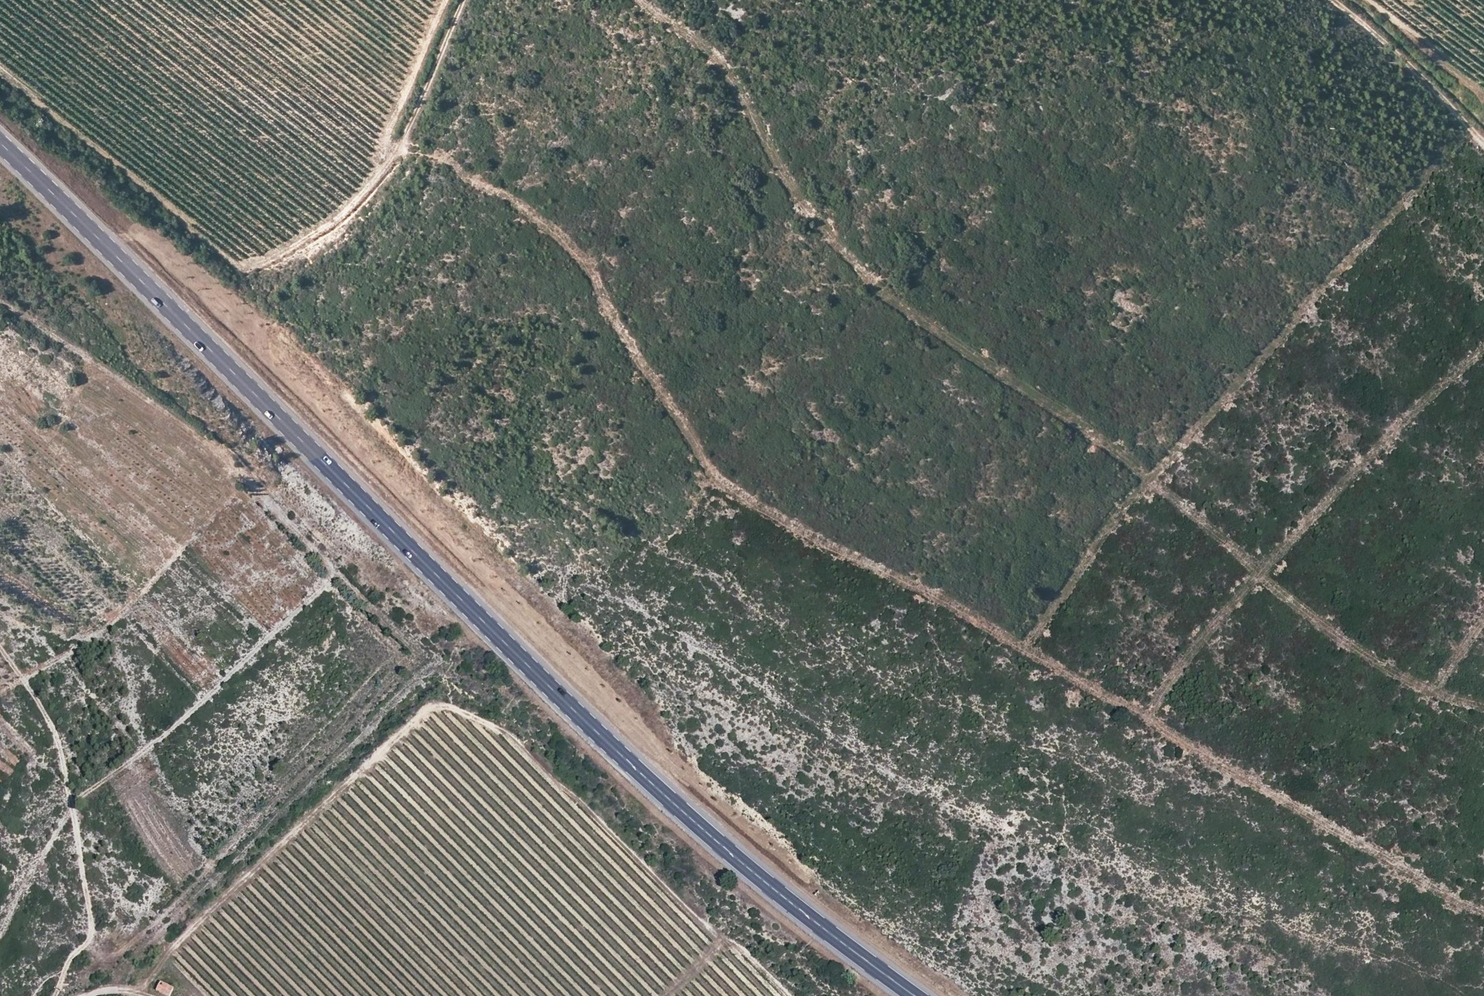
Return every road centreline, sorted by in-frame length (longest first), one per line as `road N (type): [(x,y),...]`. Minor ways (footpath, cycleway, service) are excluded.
road 1 (primary): [(913,995),(680,812),(0,147)]
road 2 (track): [(54,995),(68,959),(92,934),(74,819),(55,738),(0,647)]
road 3 (track): [(1483,142),(1417,69),(1335,0)]

